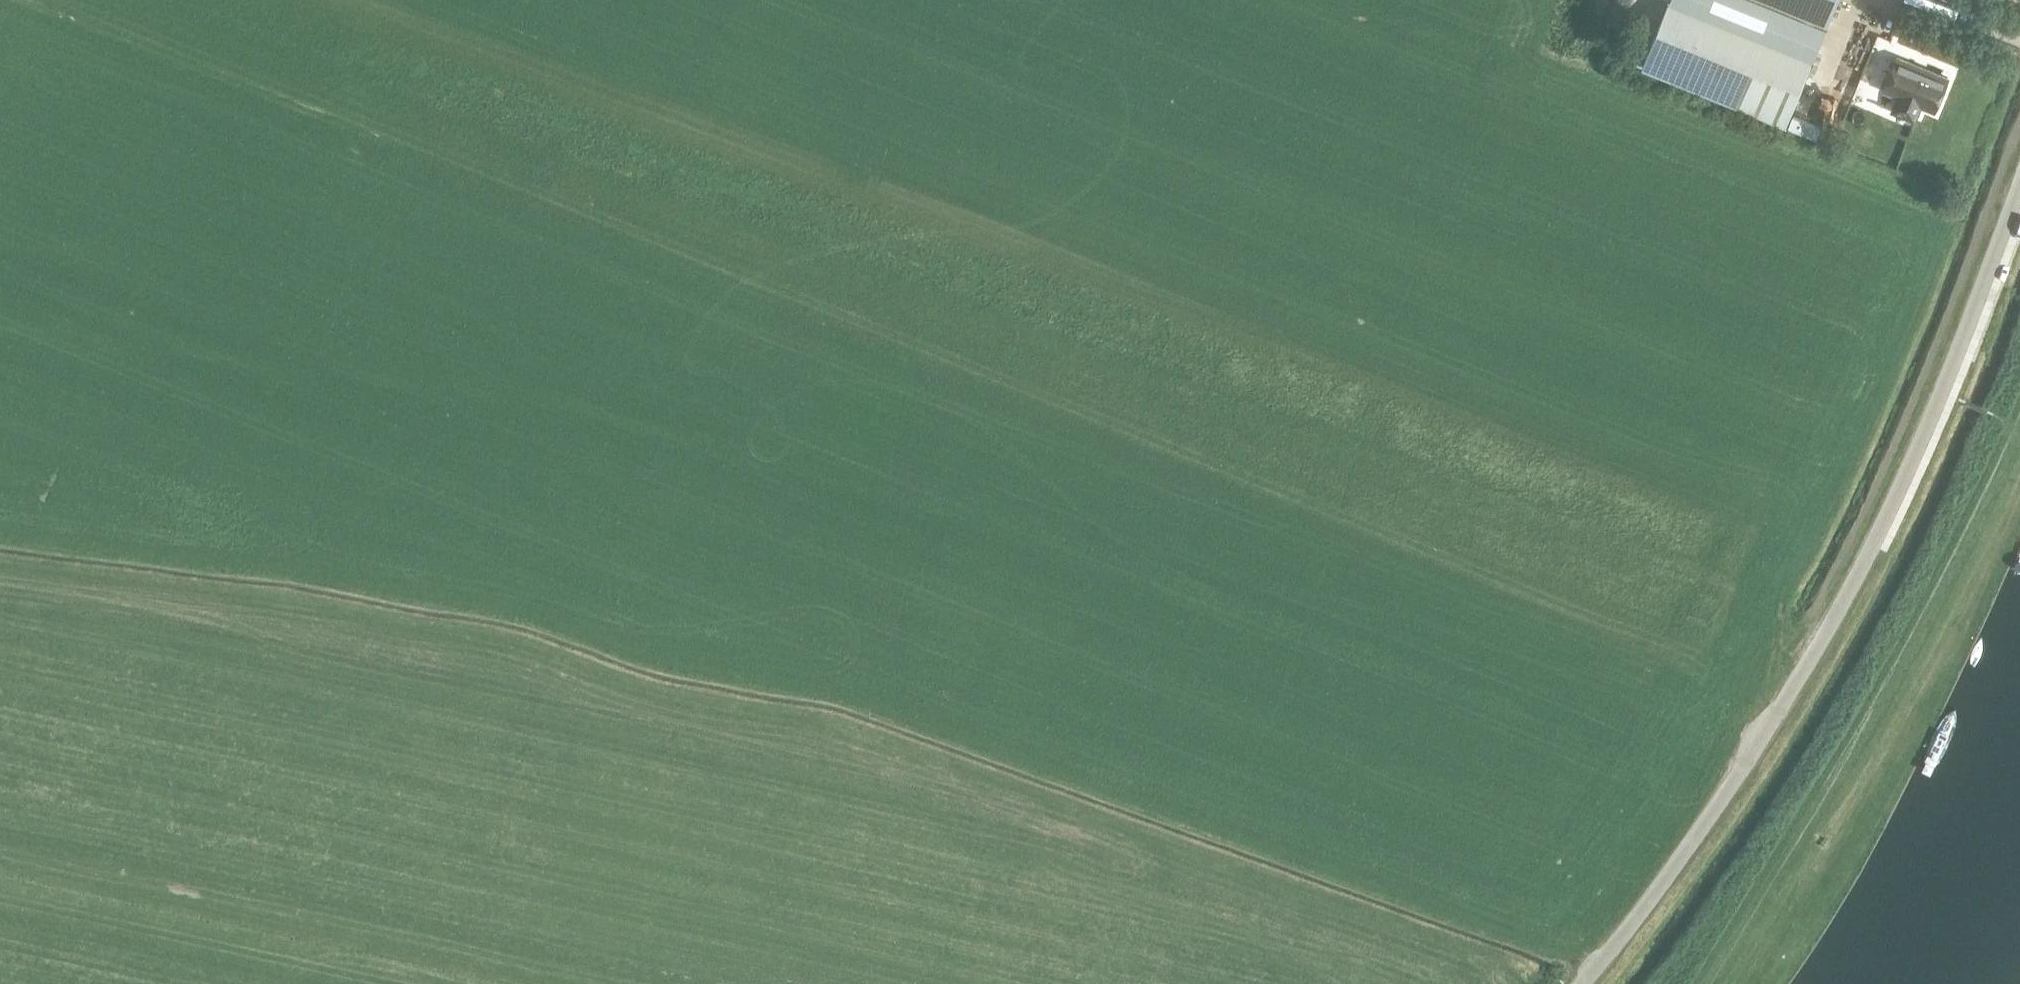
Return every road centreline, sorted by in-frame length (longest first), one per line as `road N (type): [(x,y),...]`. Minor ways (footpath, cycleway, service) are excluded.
road 1 (unclassified): [(1583,983),(1711,814),(1830,625),(1919,445),(2019,186)]
road 2 (track): [(1718,983),(1847,777),(1971,551),(2019,433)]

